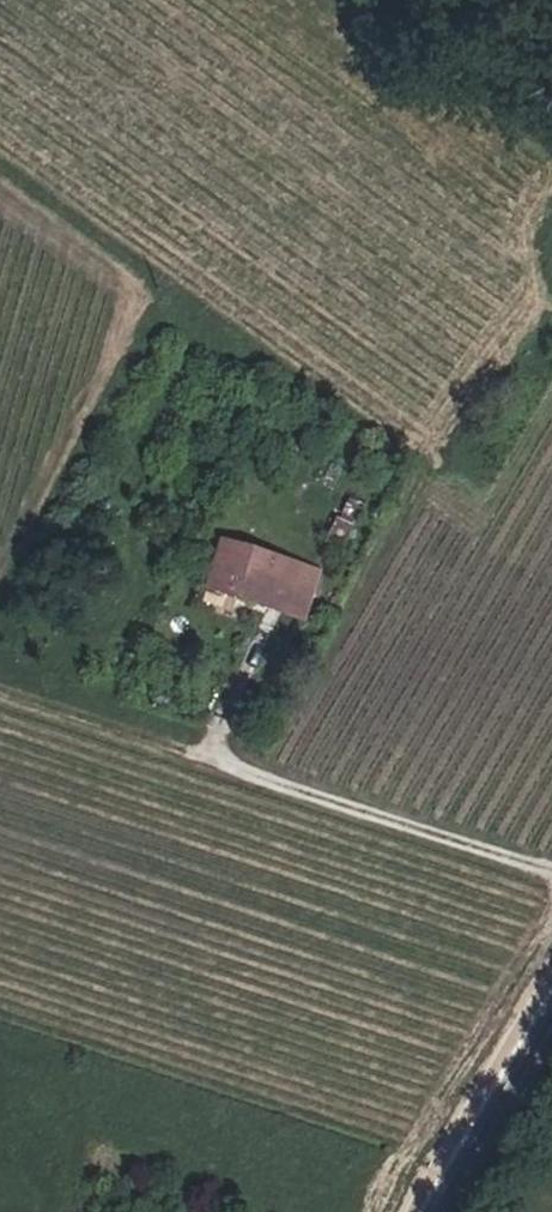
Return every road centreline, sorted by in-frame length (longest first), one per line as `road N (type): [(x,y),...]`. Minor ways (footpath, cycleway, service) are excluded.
road 1 (unclassified): [(551,1035),(445,1211)]

